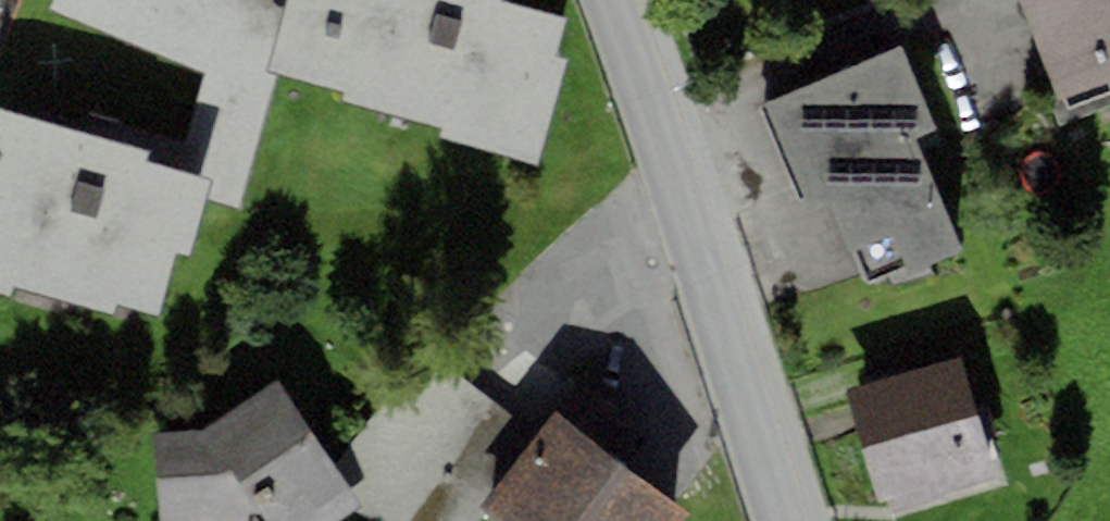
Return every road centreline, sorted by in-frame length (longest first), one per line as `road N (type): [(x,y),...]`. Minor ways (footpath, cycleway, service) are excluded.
road 1 (tertiary): [(607,0),(783,520)]

